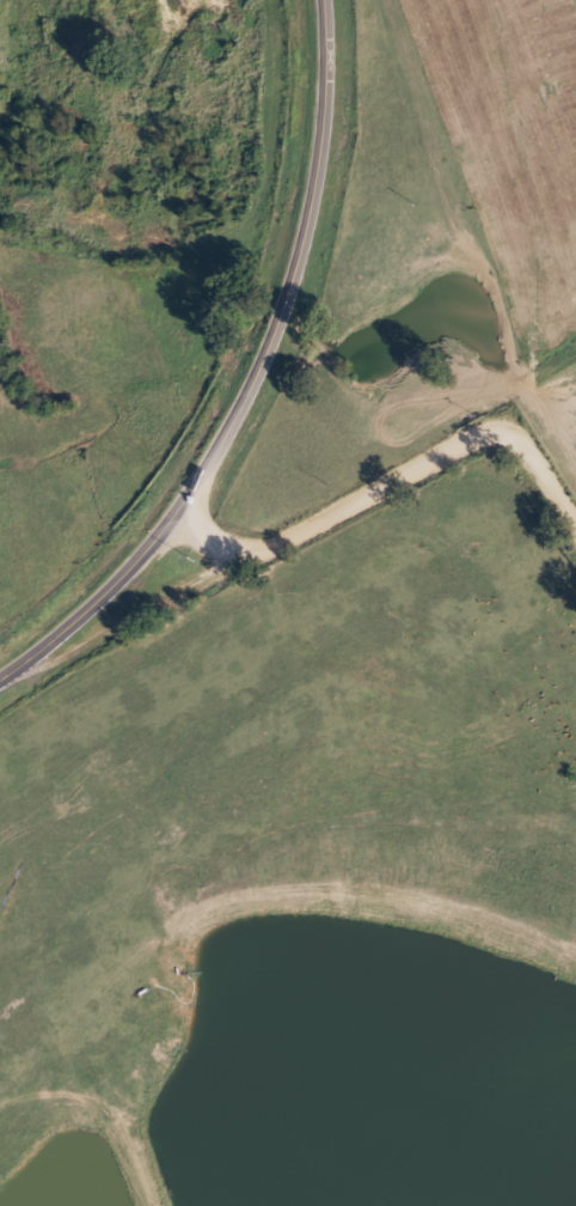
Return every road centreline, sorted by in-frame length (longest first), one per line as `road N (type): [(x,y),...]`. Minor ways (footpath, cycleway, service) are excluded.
road 1 (tertiary): [(0,687),(140,573),(184,514),(263,370),(301,279),(321,196),(332,78),(329,0)]
road 2 (residential): [(575,507),(516,413),(497,408),(385,479),(55,650),(2,686)]
road 3 (residential): [(19,0),(157,50),(332,78)]

